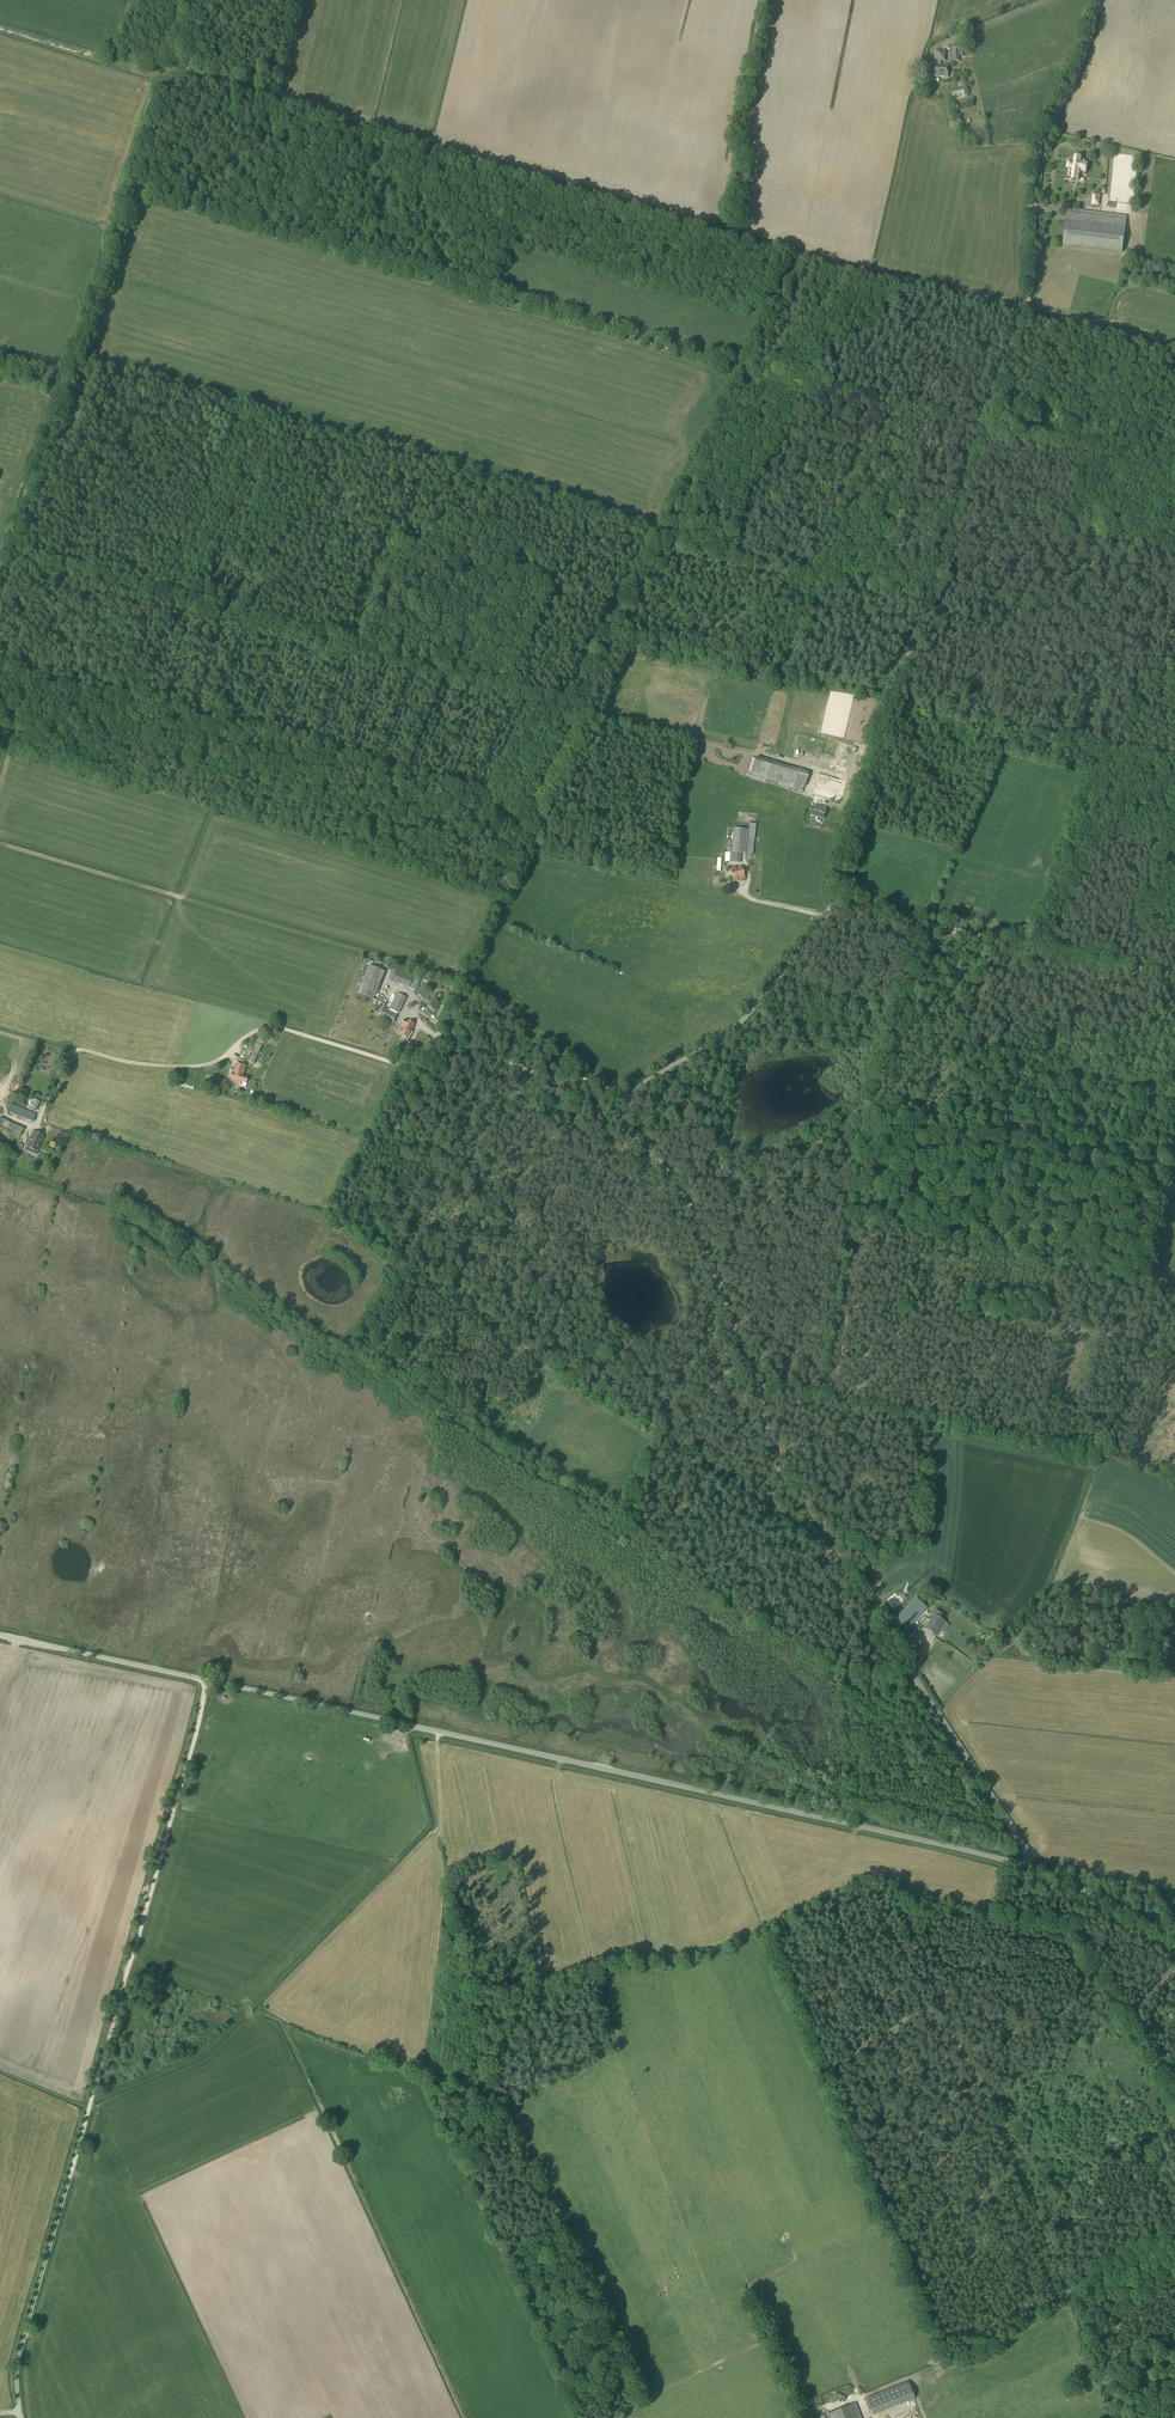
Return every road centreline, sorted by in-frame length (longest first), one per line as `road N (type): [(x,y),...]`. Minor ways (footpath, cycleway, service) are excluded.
road 1 (unclassified): [(1029,1865),(1016,1832),(811,1523),(778,1462),(688,1204),(625,1118),(637,1088),(736,1023),(833,902)]
road 2 (track): [(132,186),(740,369),(982,423),(1174,449)]
road 3 (unclassified): [(1029,1865),(0,1636)]
road 4 (unclassified): [(833,902),(868,758),(1026,295),(1039,150),(1083,58),(1097,0)]
road 5 (track): [(662,536),(570,711),(11,555)]
road 6 (track): [(212,1682),(18,2362),(21,2417)]
road 7 (track): [(36,1127),(67,1056),(77,1049),(193,1066),(276,1027),(451,1079),(503,1065),(555,1082),(595,1084),(627,1099)]
road 8 (track): [(595,1084),(455,980),(0,845)]
road 9 (track): [(393,1262),(830,1553)]
road 10 (unclassified): [(1174,976),(833,902)]
road 11 (track): [(804,259),(662,536)]
road 12 (track): [(95,301),(11,555)]
road 13 (track): [(730,238),(746,164),(735,151),(766,0)]
road 14 (track): [(539,854),(746,897)]
road 15 (track): [(245,2012),(205,2051),(91,2101)]
road 16 (track): [(167,79),(0,29)]
road 17 (unclassified): [(1174,1933),(1029,1865)]
road 18 (track): [(539,854),(542,810),(576,740),(570,711)]
road 19 (track): [(132,186),(95,301)]

